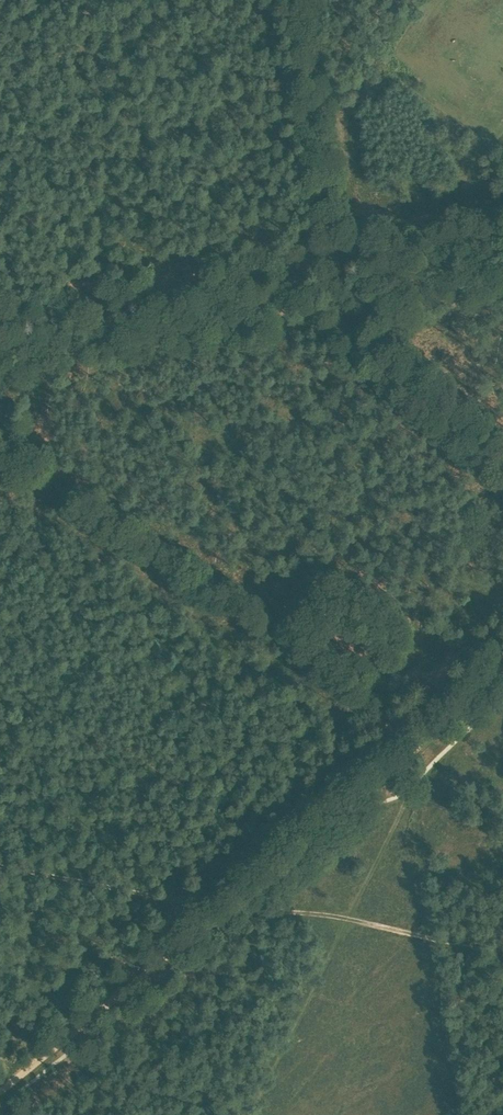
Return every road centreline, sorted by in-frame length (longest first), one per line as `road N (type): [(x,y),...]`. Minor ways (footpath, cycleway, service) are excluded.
road 1 (track): [(0,1079),(402,743),(502,645)]
road 2 (track): [(349,920),(0,865)]
road 3 (track): [(502,950),(349,920)]

